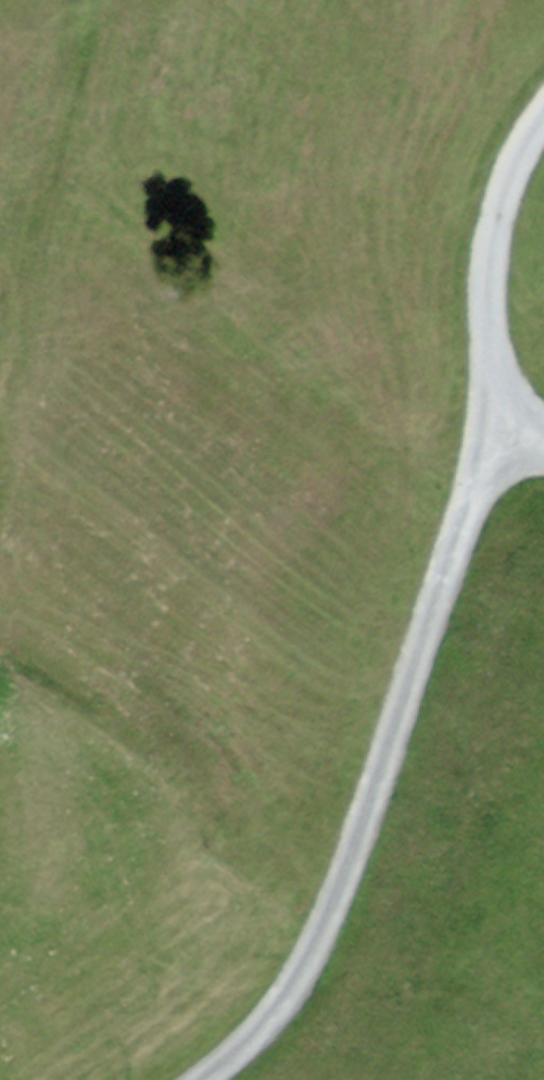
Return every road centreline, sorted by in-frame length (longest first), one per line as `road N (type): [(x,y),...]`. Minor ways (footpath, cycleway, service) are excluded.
road 1 (track): [(476,400),(462,517),(335,900),(291,987),(201,1079)]
road 2 (primary): [(543,515),(310,1079)]
road 3 (track): [(543,113),(499,195),(485,244),(476,400)]

